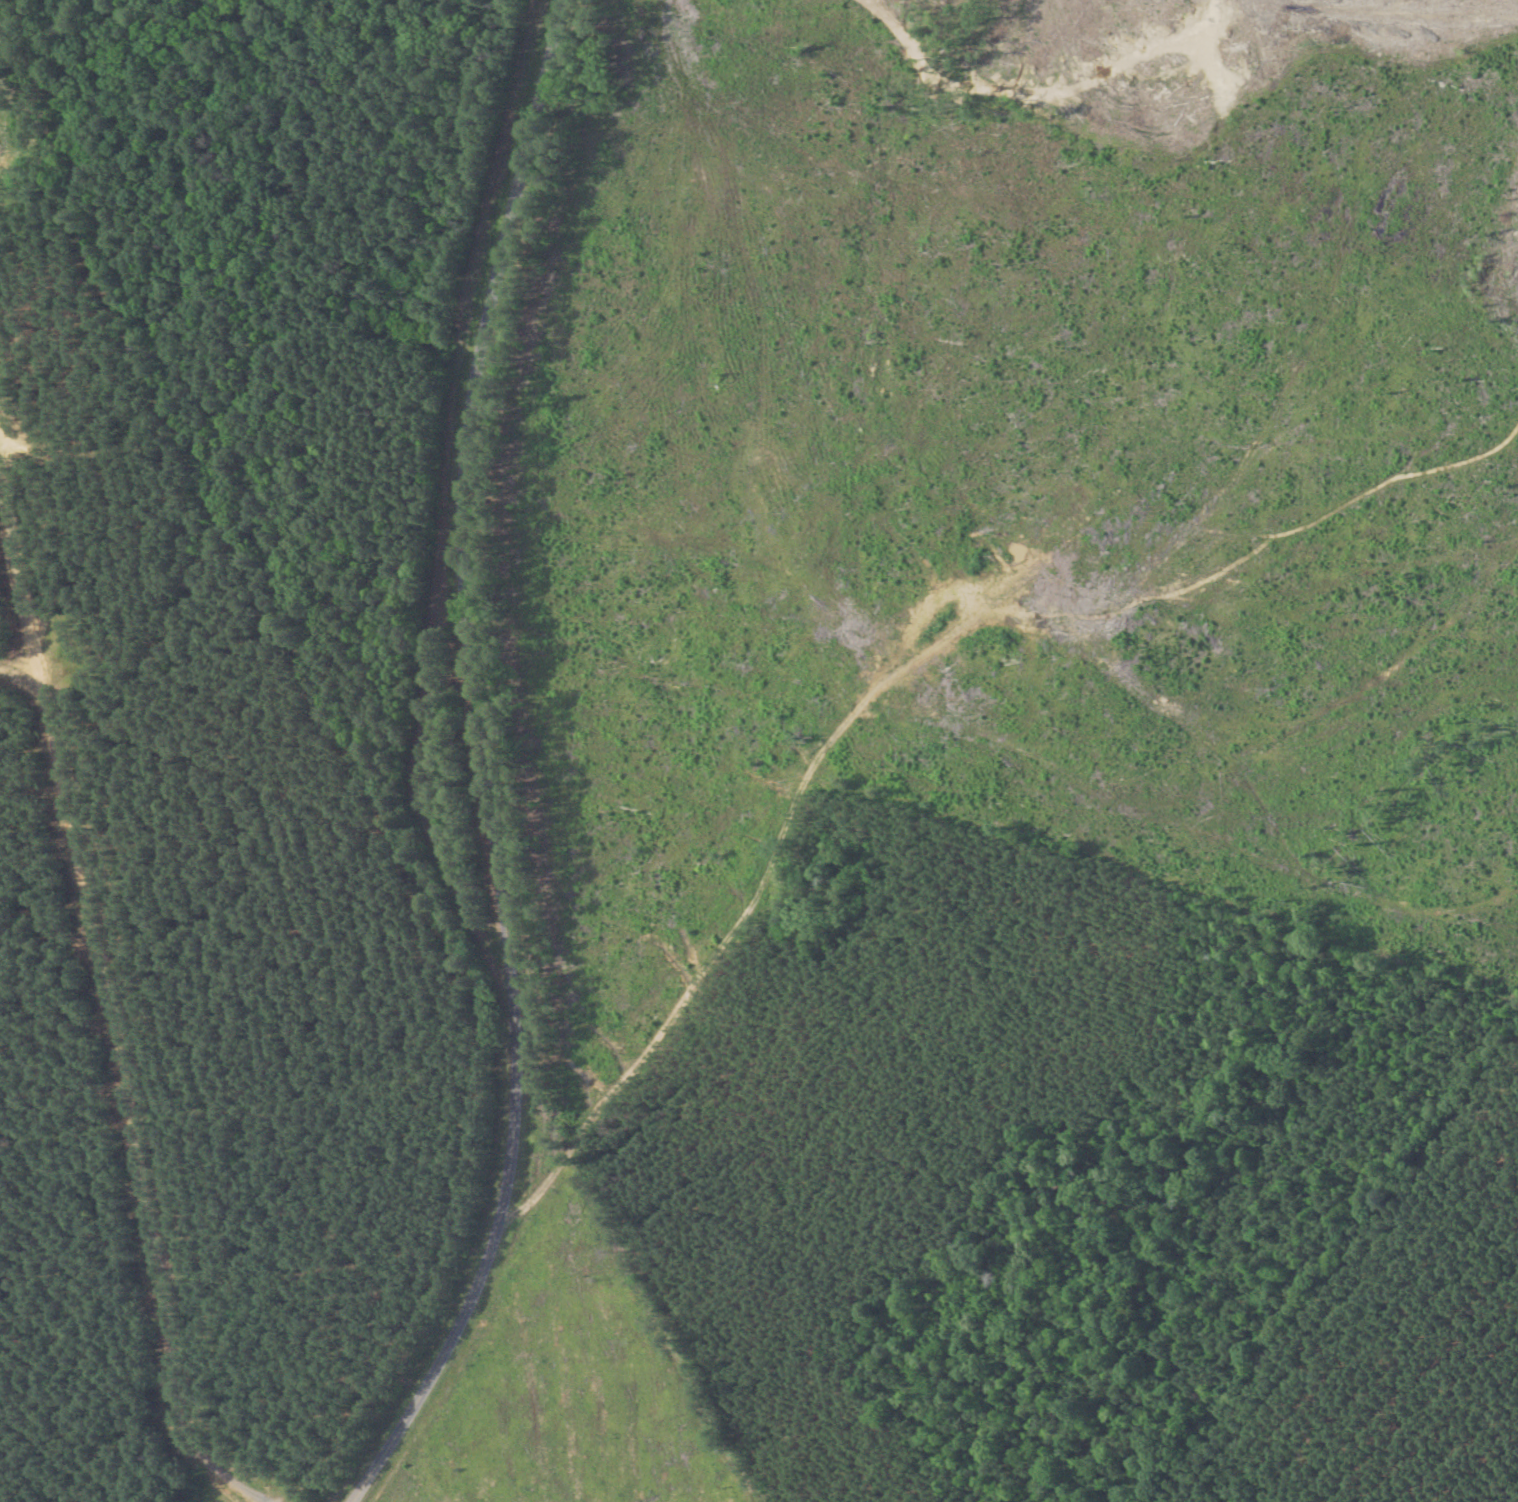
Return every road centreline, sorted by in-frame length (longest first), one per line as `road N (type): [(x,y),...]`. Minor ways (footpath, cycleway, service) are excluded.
road 1 (residential): [(473,778),(454,591),(459,445),(566,0)]
road 2 (residential): [(341,1501),(448,1343),(508,1203),(518,1128),(514,1038),(473,778)]

